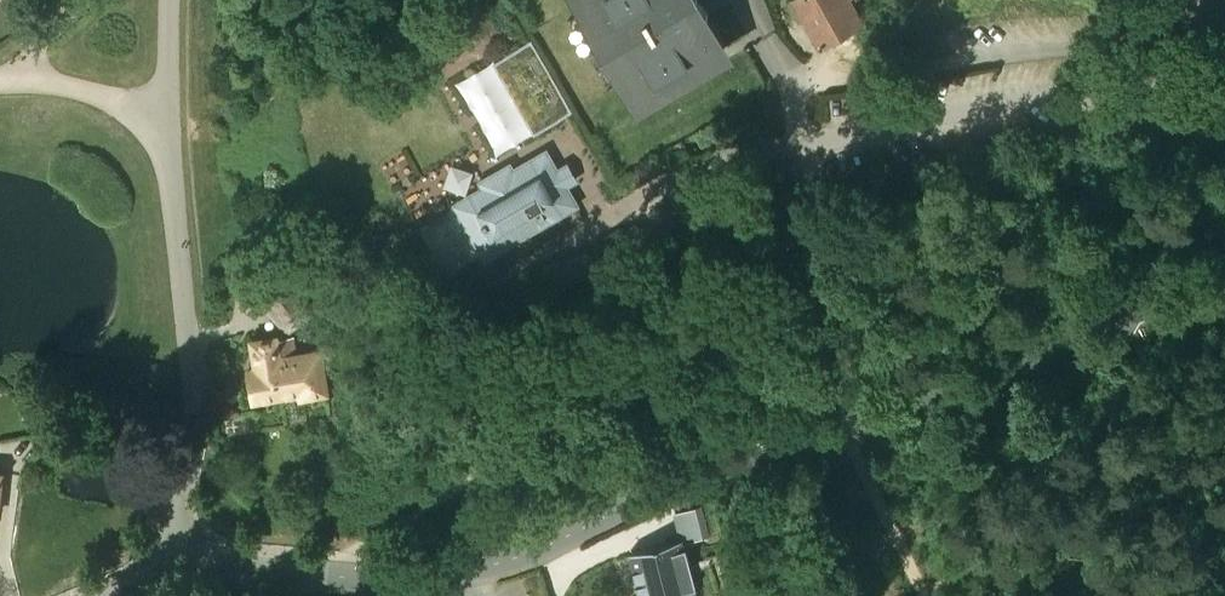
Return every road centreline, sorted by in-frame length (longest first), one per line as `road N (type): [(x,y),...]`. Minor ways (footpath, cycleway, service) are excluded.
road 1 (unclassified): [(1224,301),(780,442),(542,545),(475,565),(395,576),(176,563)]
road 2 (unclassified): [(176,563),(177,485),(194,378),(176,221),(170,0)]
road 3 (track): [(922,595),(837,423)]
road 4 (track): [(169,114),(106,93),(0,84)]

